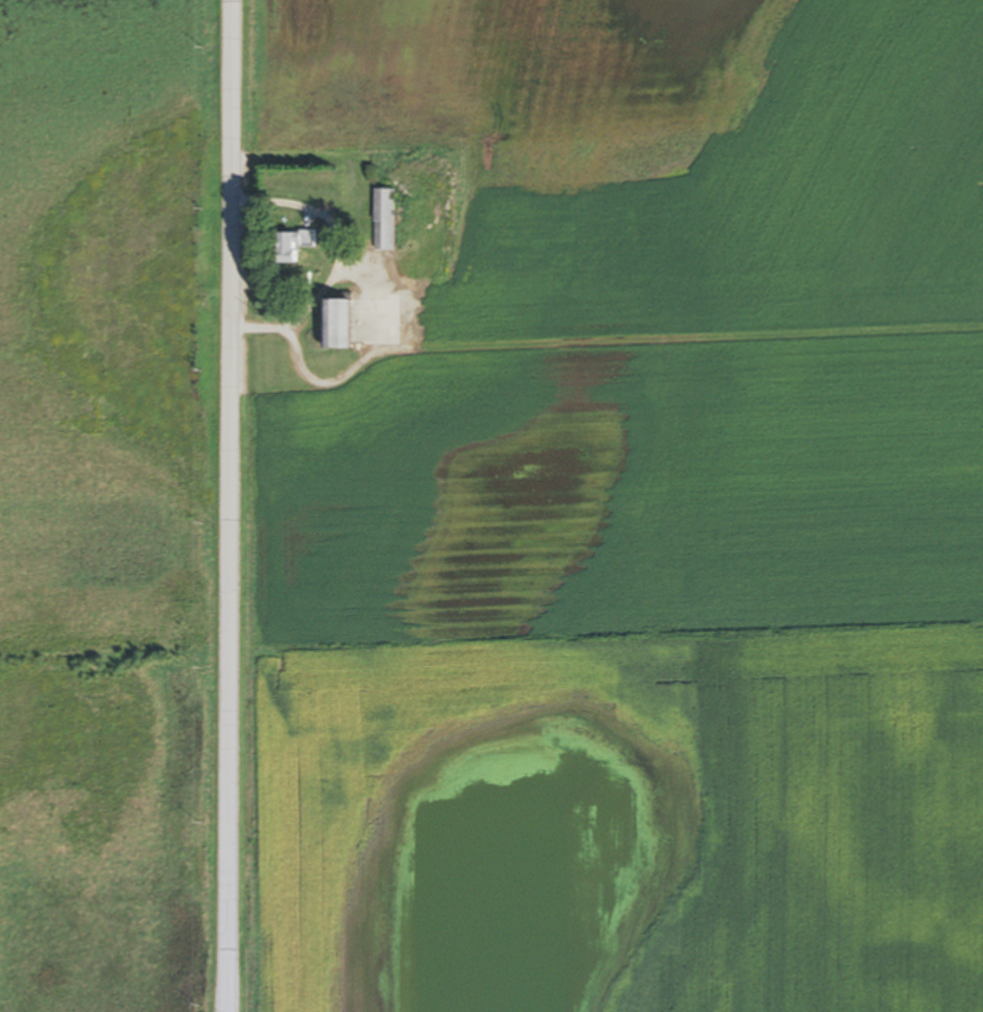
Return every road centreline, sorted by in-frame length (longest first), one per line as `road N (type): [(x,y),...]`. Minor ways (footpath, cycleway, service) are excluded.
road 1 (tertiary): [(228,1011),(233,0)]

